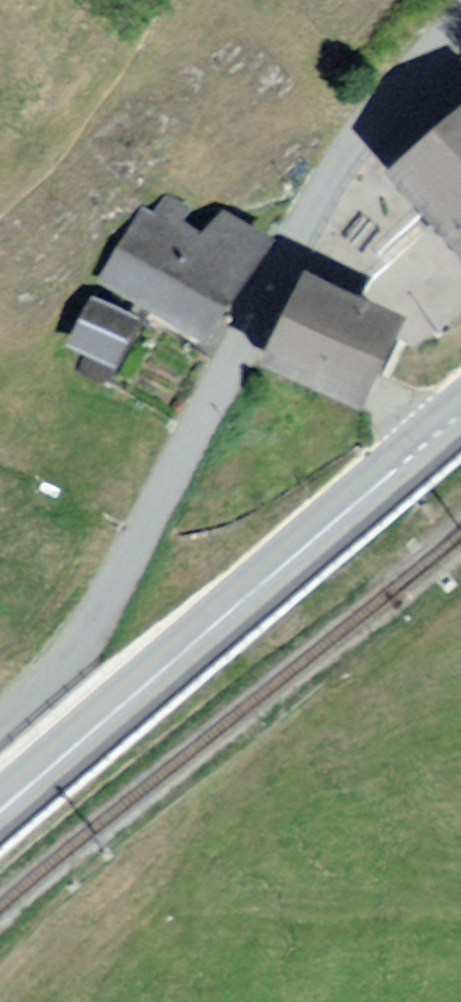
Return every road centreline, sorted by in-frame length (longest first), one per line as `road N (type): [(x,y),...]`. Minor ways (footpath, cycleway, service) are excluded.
road 1 (residential): [(460,31),(343,157),(147,516),(87,605),(0,700)]
road 2 (primary): [(0,801),(460,412)]

